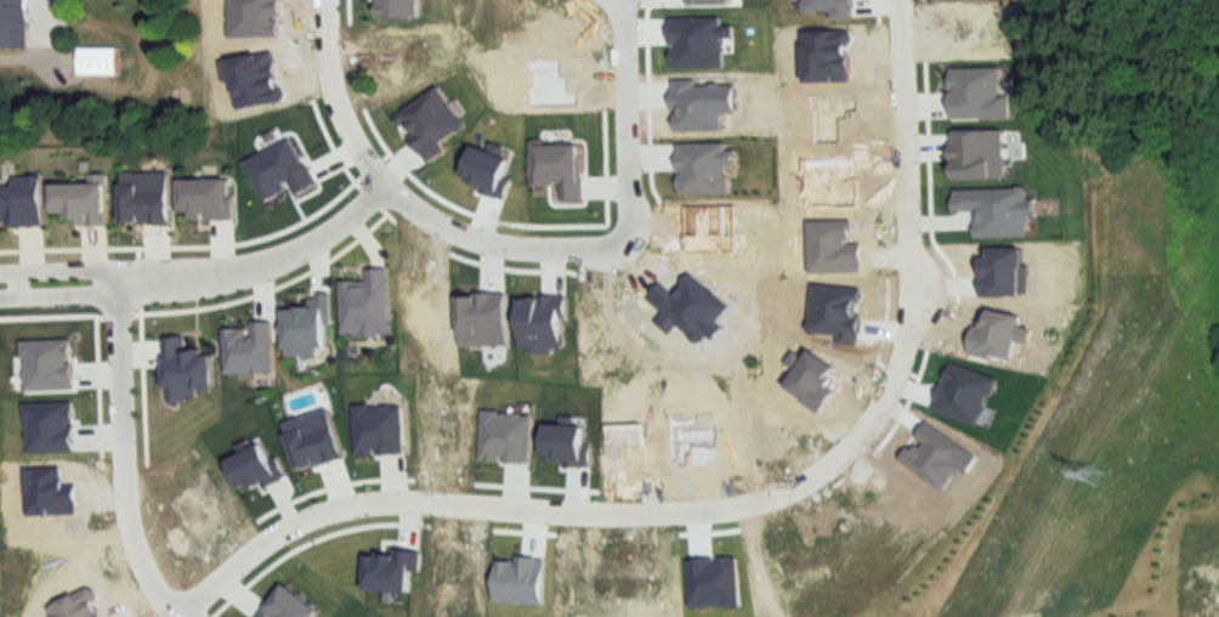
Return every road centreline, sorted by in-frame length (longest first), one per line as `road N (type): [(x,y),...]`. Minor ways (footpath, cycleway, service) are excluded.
road 1 (residential): [(177,616),(282,527),(335,508),(431,502),(684,510),(801,483),(841,453),(883,403),(906,336),(900,0)]
road 2 (residential): [(379,183),(450,230),(493,242),(573,249),(614,243),(629,213),(619,0)]
road 3 (residential): [(115,267),(121,491),(137,562),(178,616)]
road 4 (residential): [(0,296),(115,293),(148,279),(115,267),(0,269)]
road 5 (residential): [(148,279),(284,253),(339,221),(379,183)]
road 6 (residential): [(324,0),(325,73),(341,120),(379,183)]

